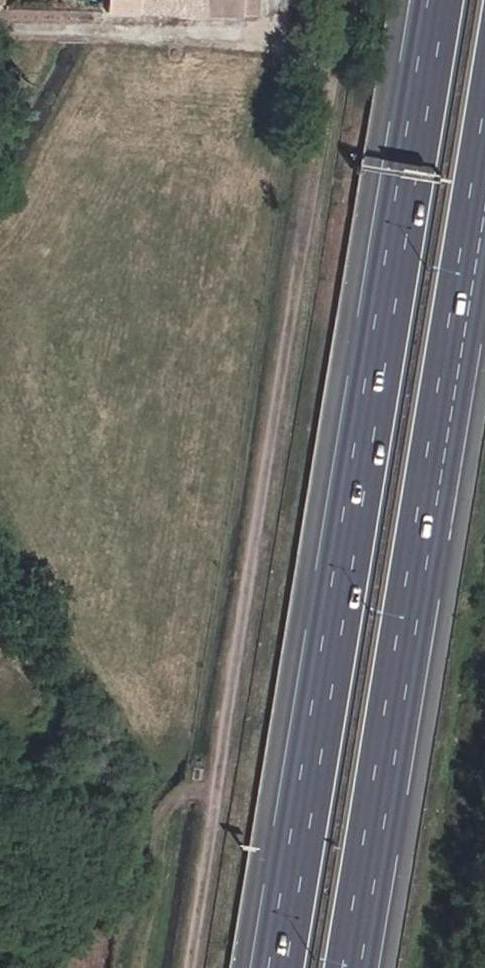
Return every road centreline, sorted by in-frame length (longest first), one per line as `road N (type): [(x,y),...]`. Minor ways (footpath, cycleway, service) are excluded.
road 1 (motorway): [(437,0),(277,967)]
road 2 (motorway): [(359,967),(484,201)]
road 3 (track): [(0,28),(257,38)]

